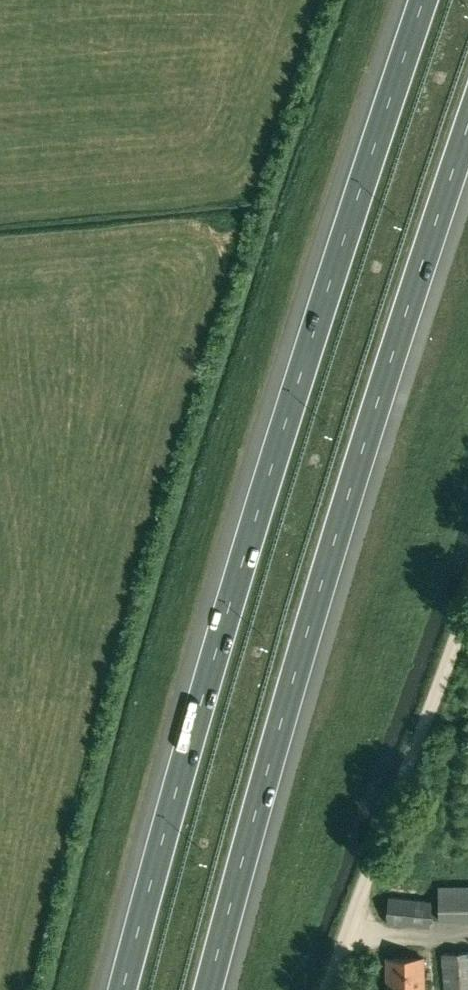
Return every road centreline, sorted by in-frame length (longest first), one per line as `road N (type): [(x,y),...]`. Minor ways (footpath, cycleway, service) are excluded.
road 1 (motorway): [(417,0),(326,251),(218,593),(114,989)]
road 2 (motorway): [(213,989),(308,627),(467,126)]
road 3 (track): [(332,989),(467,622)]

